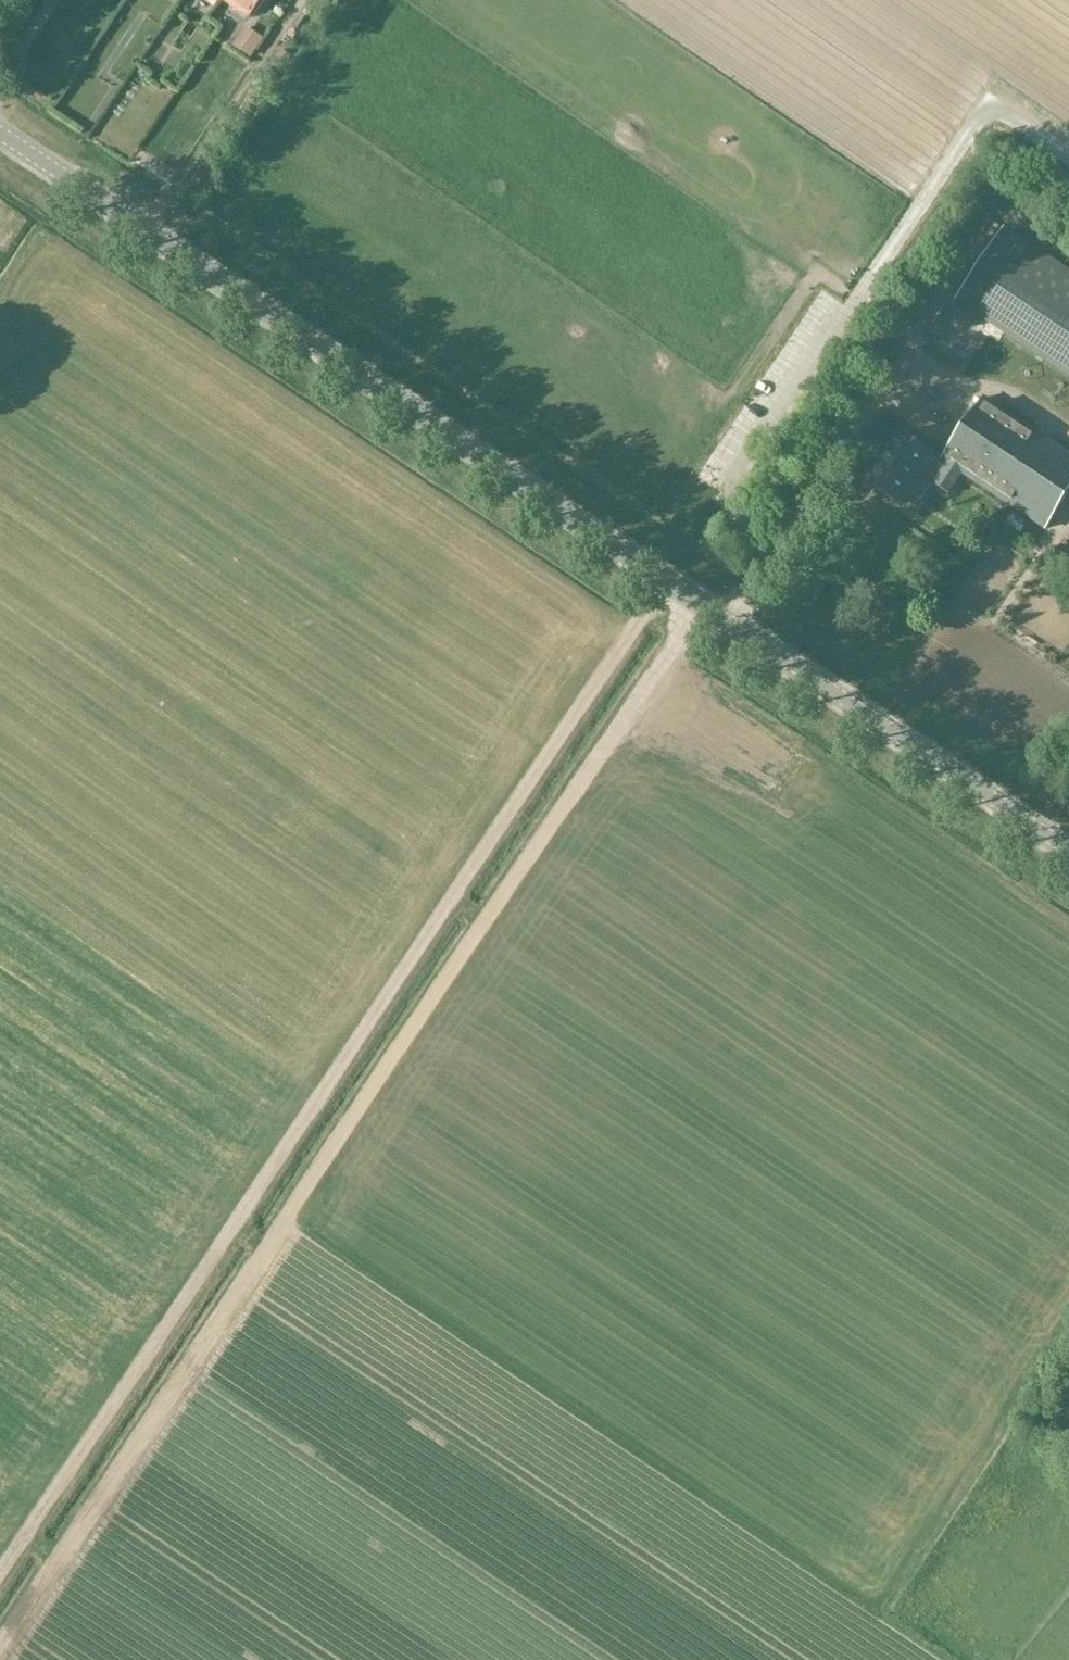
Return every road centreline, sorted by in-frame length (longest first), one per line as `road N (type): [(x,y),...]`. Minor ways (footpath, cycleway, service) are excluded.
road 1 (secondary): [(1068,851),(0,134)]

